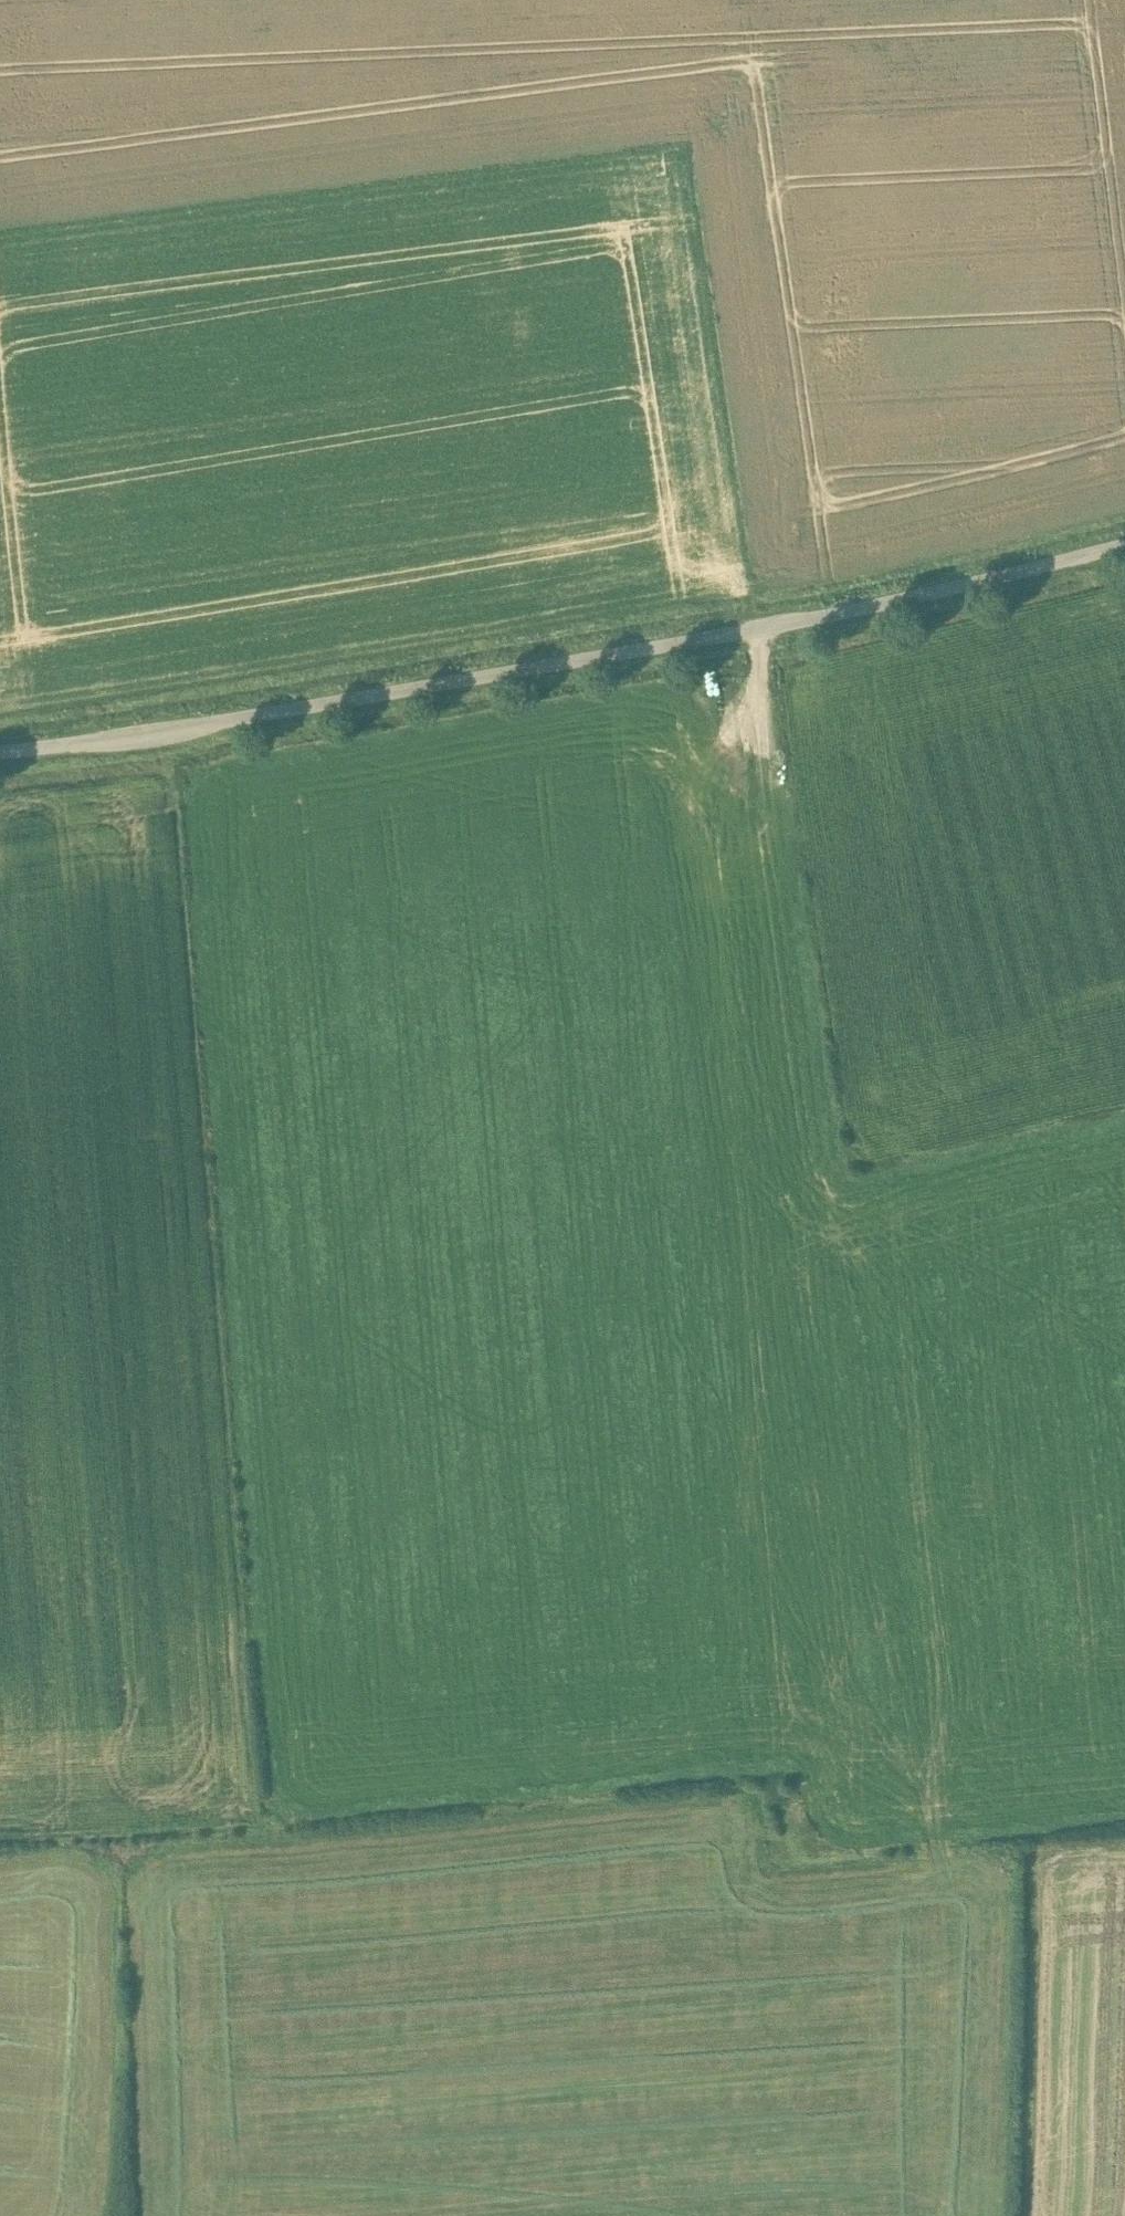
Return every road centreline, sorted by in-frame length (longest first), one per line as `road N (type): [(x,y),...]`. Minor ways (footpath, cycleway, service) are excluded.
road 1 (unclassified): [(0,750),(242,718),(831,614),(1124,547)]

